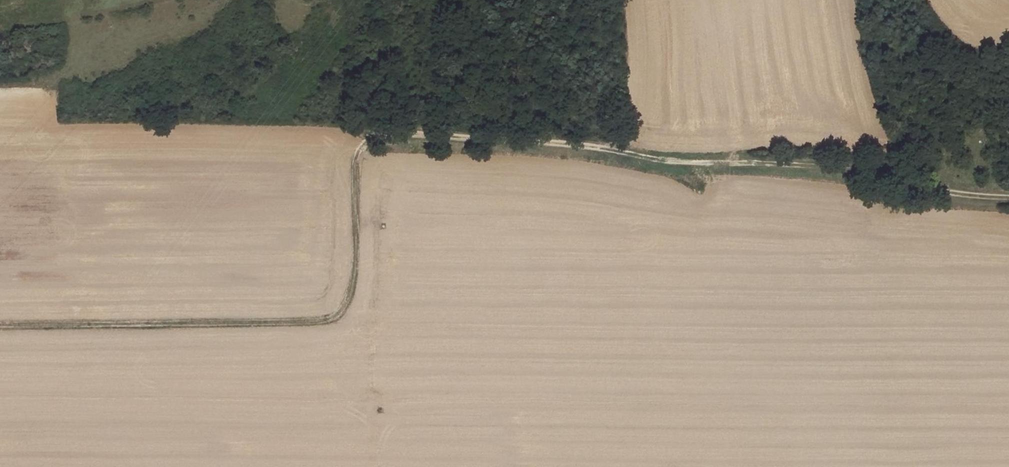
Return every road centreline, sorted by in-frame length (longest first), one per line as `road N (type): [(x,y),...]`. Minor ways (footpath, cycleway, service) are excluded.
road 1 (track): [(0,325),(331,321),(352,309),(361,286),(353,164),(361,144),(381,132),(614,147),(667,160),(847,166),(961,194),(1008,196)]

